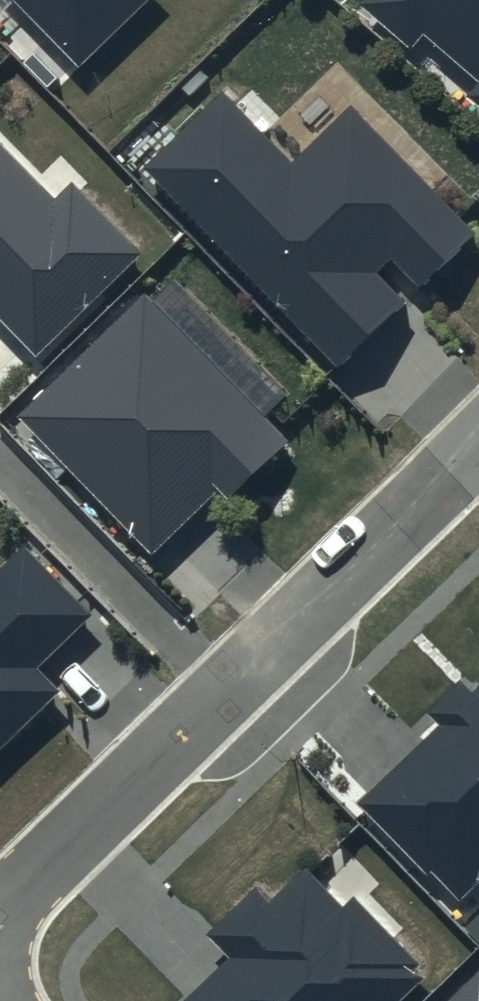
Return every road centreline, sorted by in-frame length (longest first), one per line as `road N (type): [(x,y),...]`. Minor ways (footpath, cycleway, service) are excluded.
road 1 (residential): [(0,903),(478,425)]

